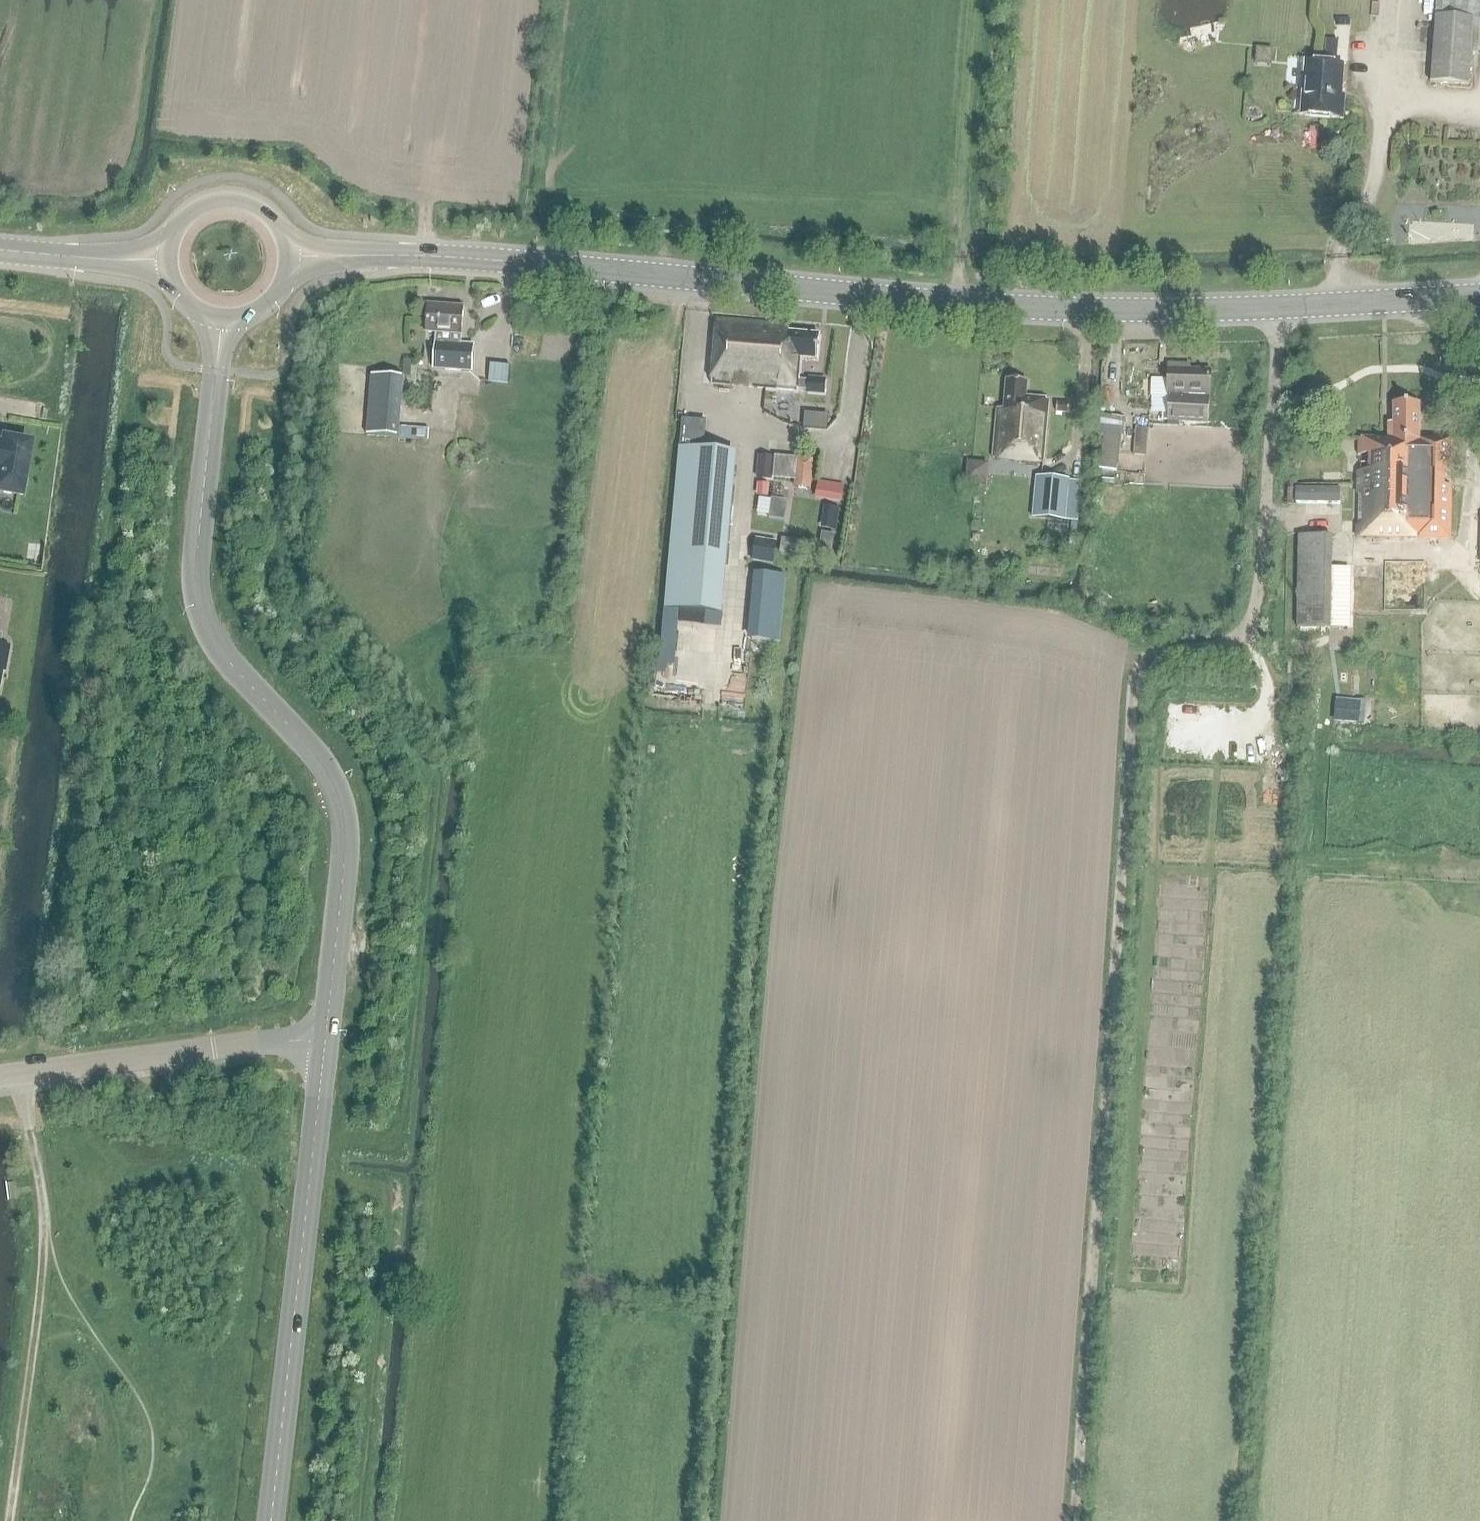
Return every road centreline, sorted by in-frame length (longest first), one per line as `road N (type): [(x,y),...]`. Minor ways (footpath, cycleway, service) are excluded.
road 1 (track): [(1073,1520),(1138,670),(1159,652),(1228,647),(1261,609),(1278,305)]
road 2 (tertiary): [(1479,293),(1148,310),(1016,307),(518,262),(294,261)]
road 3 (tertiary): [(327,1037),(347,824),(311,752),(232,668),(197,602),(225,322)]
road 4 (tertiary): [(272,1520),(327,1037)]
road 5 (unclassified): [(0,1078),(327,1037)]
road 6 (tertiary): [(294,261),(290,240),(263,206),(221,198),(183,218),(168,258)]
road 7 (tertiary): [(168,258),(0,251)]

